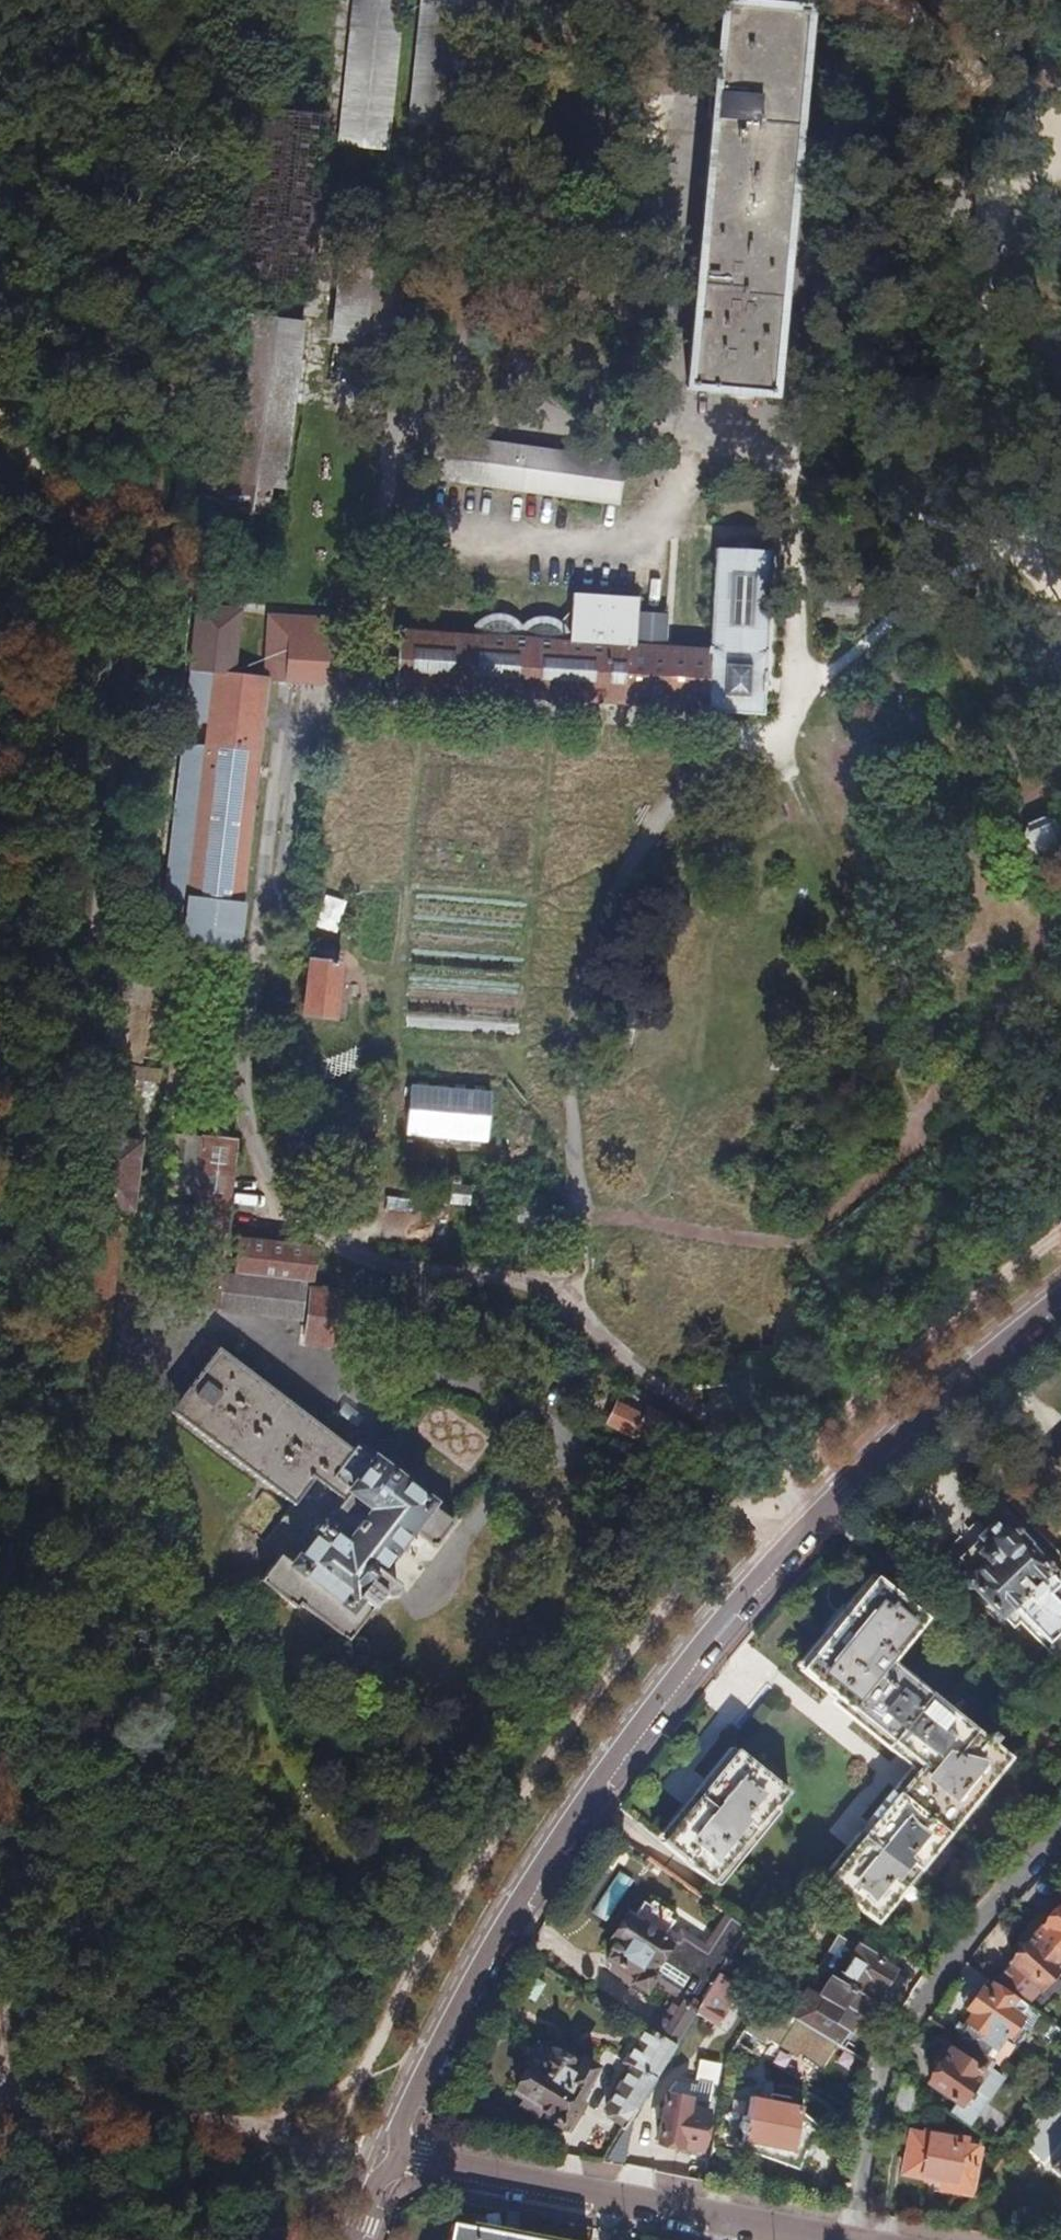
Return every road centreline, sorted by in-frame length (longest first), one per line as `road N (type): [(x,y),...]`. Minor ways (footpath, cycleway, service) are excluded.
road 1 (unclassified): [(1060,1293),(898,1431),(717,1617),(576,1800),(479,1952),(397,2107),(395,2157)]
road 2 (track): [(387,524),(574,547),(617,544),(646,524),(661,486),(669,409),(794,419)]
road 3 (unclassified): [(824,2239),(395,2157)]
road 4 (track): [(993,191),(985,370),(994,425),(1021,488),(1030,535)]
road 5 (track): [(327,2149),(0,2083)]
road 6 (track): [(793,706),(974,564),(1060,521)]
road 7 (track): [(774,731),(882,1011)]

